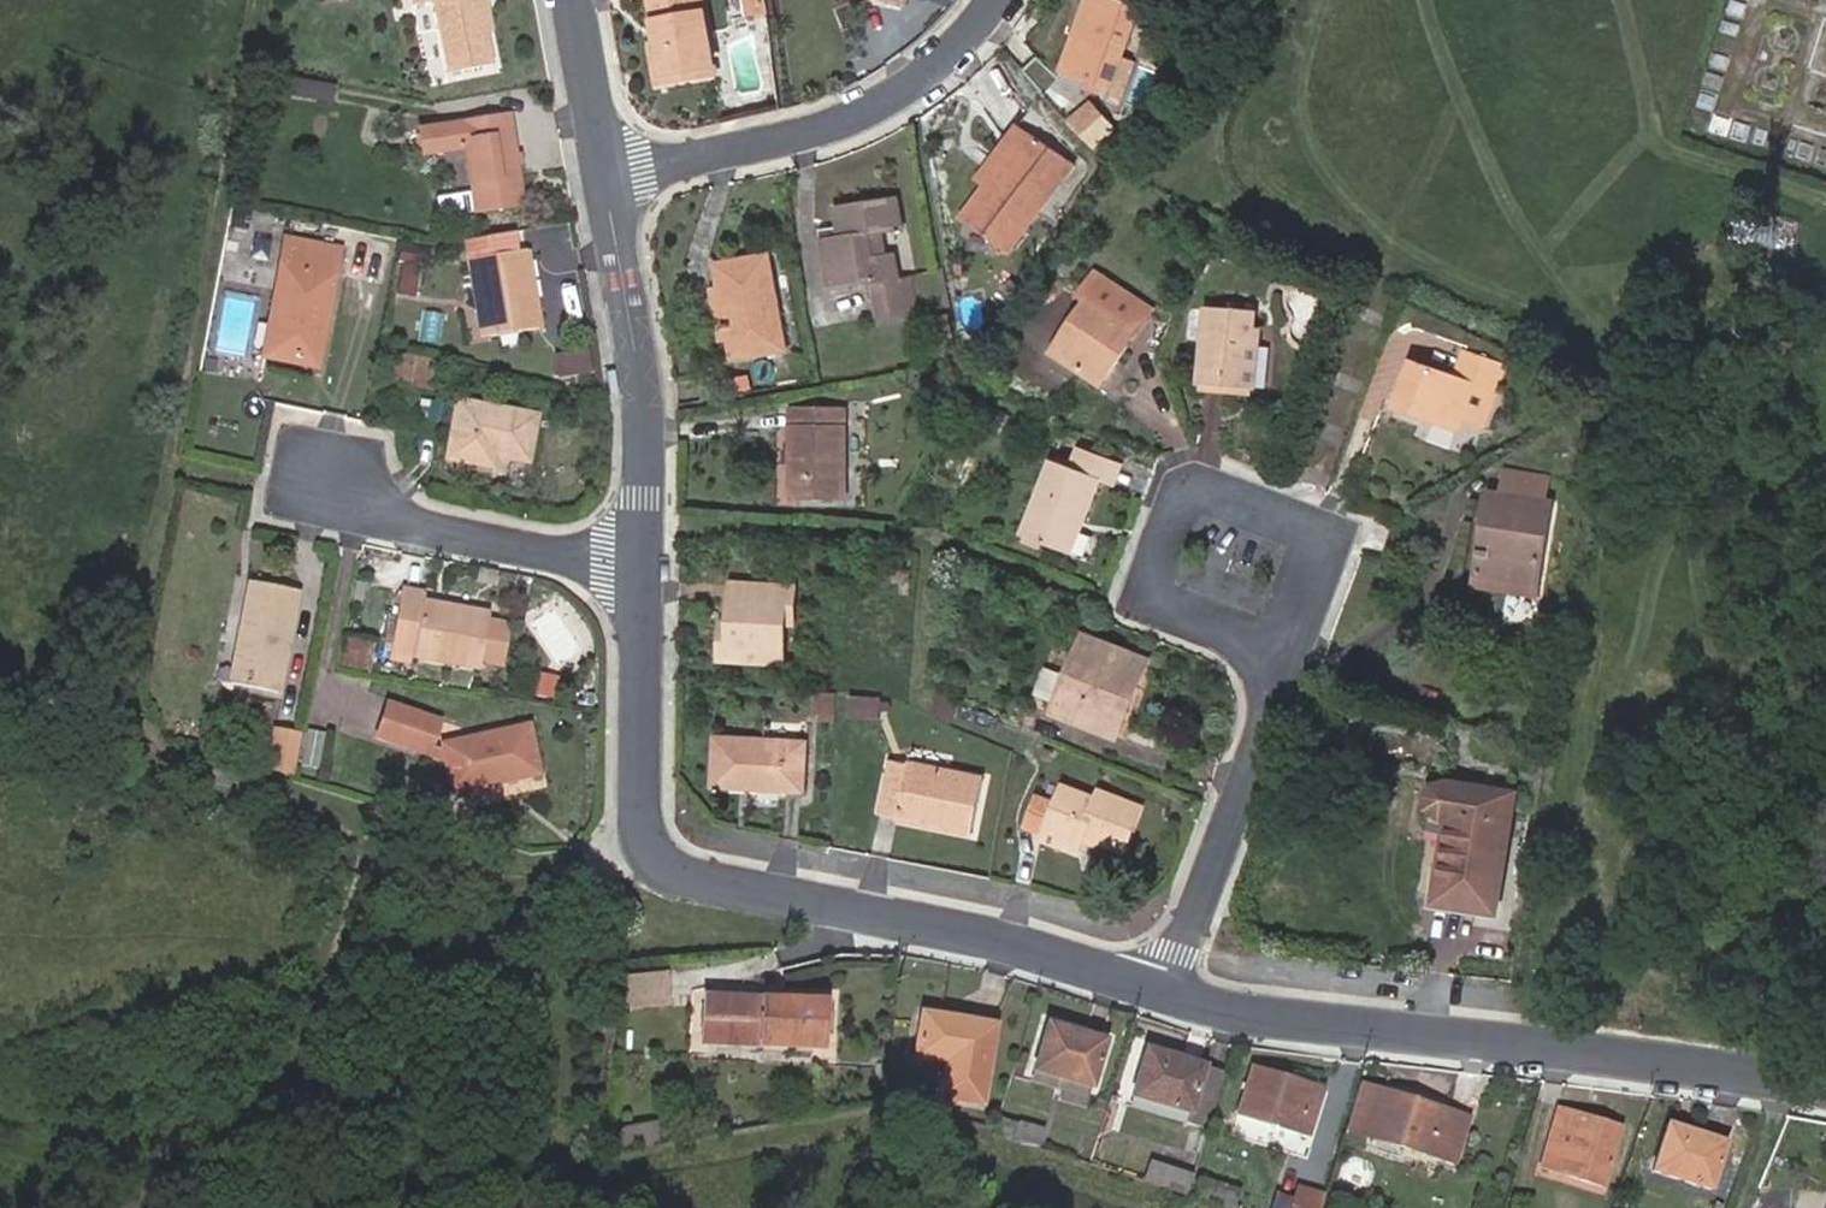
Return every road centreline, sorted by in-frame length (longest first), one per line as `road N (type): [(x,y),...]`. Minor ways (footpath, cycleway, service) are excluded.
road 1 (residential): [(648,584),(655,867),(1168,992)]
road 2 (residential): [(1168,992),(1825,1081)]
road 3 (residential): [(1008,0),(994,33),(878,114),(606,173)]
road 4 (residential): [(1286,660),(1333,535),(1188,474),(1147,594)]
road 5 (residential): [(606,173),(642,357),(648,584)]
road 6 (residential): [(648,584),(294,501)]
road 7 (residential): [(1168,992),(1286,660)]
road 8 (residential): [(584,0),(606,173)]
road 9 (residential): [(1147,594),(1286,660)]

